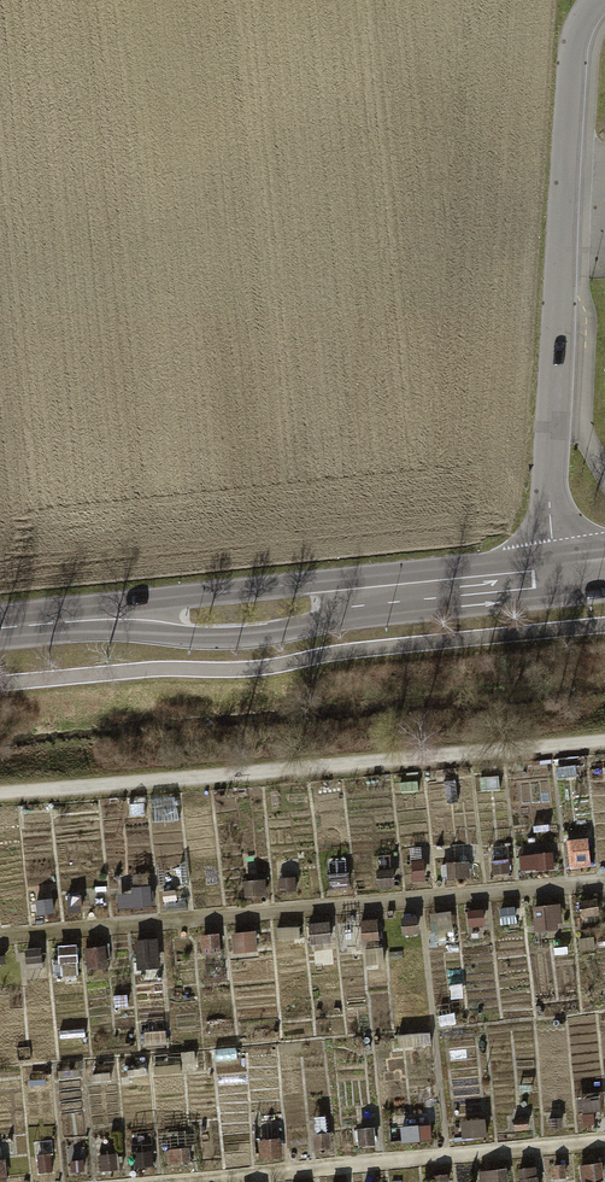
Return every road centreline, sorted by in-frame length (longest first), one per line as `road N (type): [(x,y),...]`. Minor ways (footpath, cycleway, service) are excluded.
road 1 (track): [(0,691),(252,672),(351,651),(604,625)]
road 2 (track): [(604,742),(0,800)]
road 3 (residential): [(553,576),(565,164)]
road 4 (secondary): [(95,619),(166,635),(241,637),(314,623),(346,599)]
road 5 (secondary): [(346,599),(311,585),(164,599),(95,619)]
road 6 (secondary): [(346,599),(553,576)]
road 7 (residential): [(599,0),(572,45),(565,164)]

